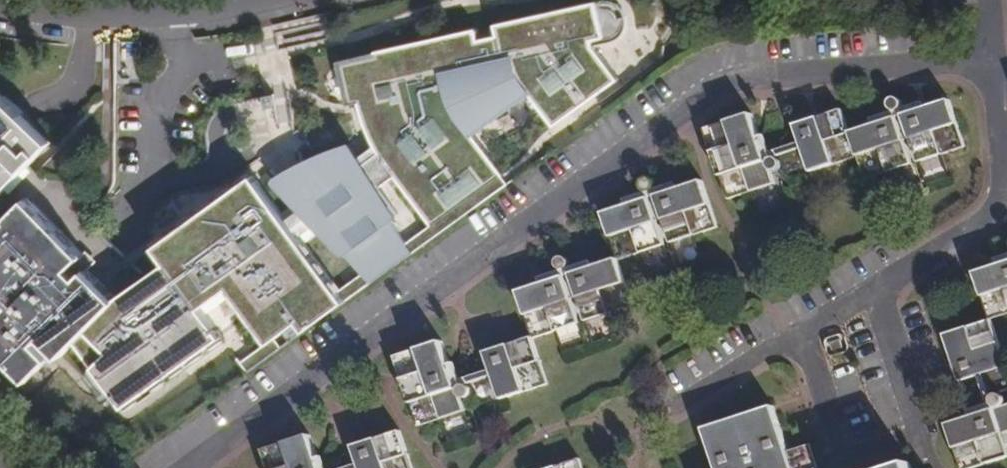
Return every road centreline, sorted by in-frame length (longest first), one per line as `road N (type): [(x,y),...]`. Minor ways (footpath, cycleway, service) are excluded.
road 1 (residential): [(196,467),(713,92),(751,79),(994,61)]
road 2 (residential): [(878,290),(920,430),(837,458),(800,335)]
road 3 (residential): [(994,61),(995,203),(985,218),(878,290)]
road 4 (residential): [(267,0),(166,17),(87,19),(0,8)]
road 5 (residential): [(800,335),(678,406)]

